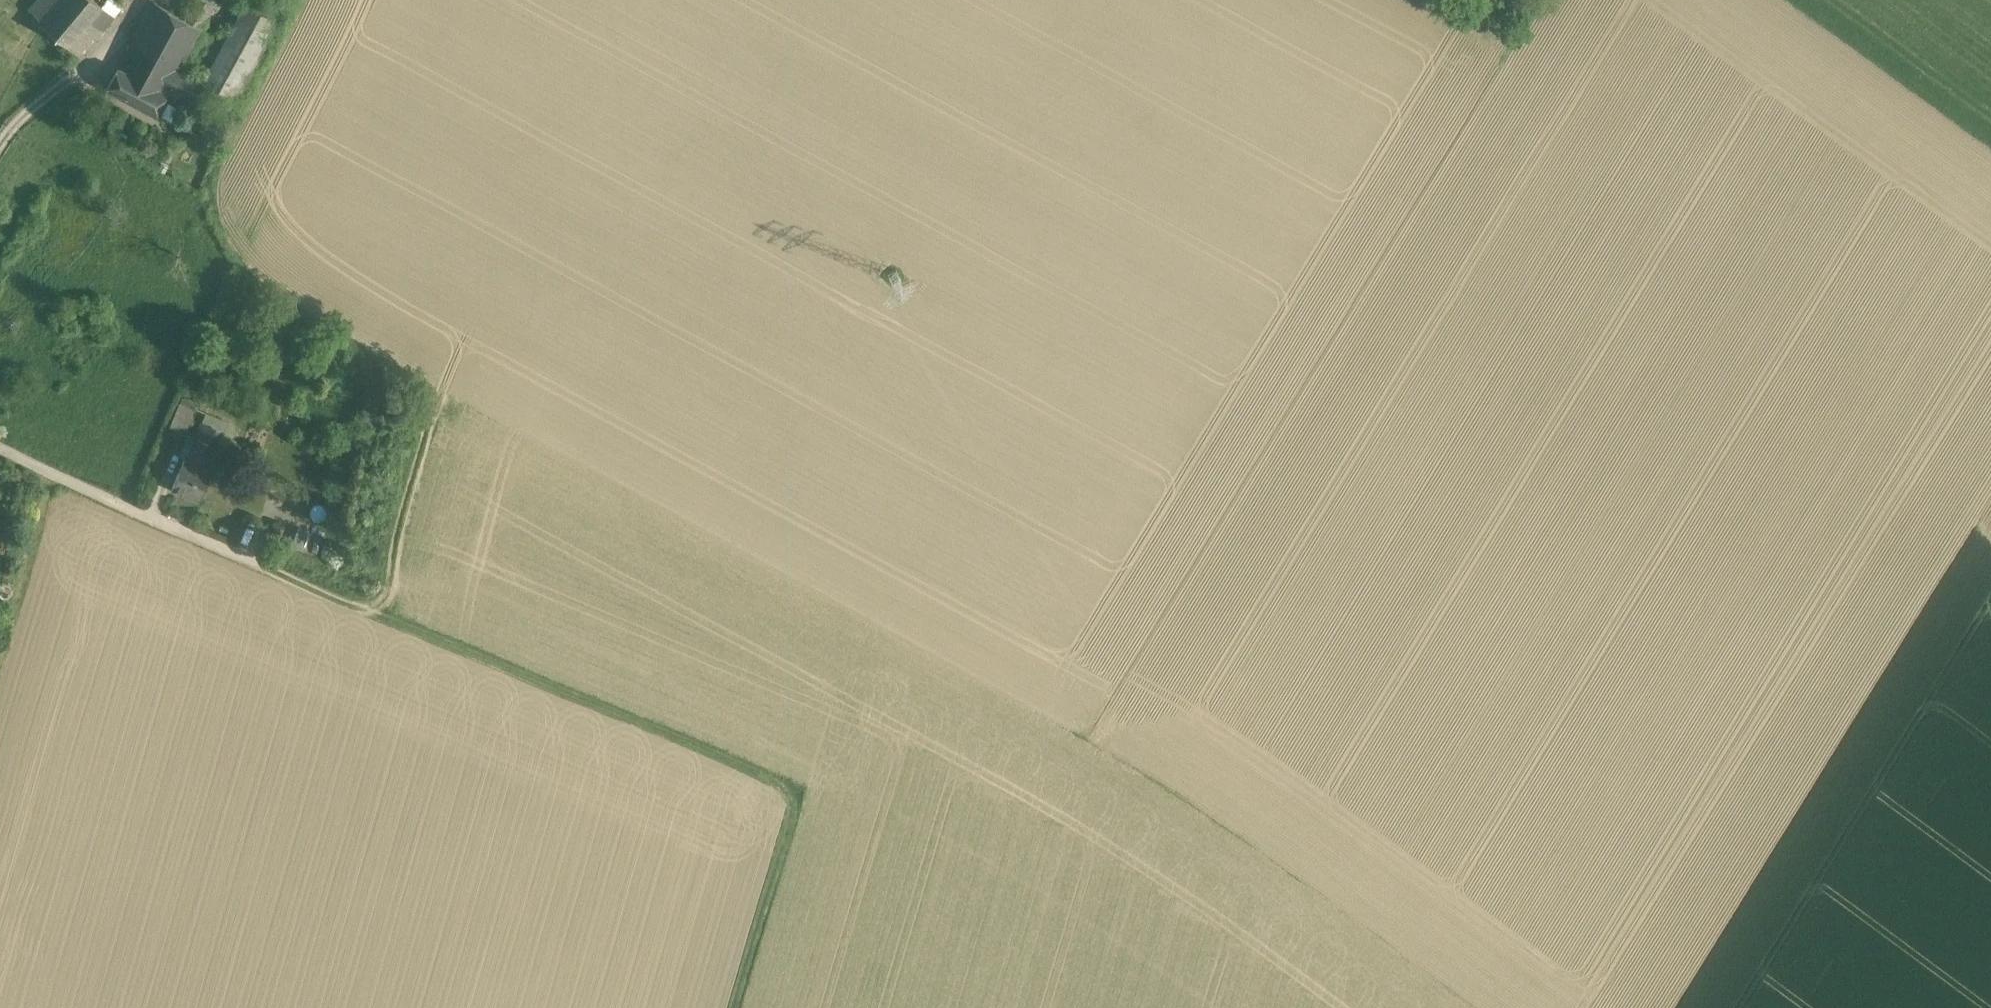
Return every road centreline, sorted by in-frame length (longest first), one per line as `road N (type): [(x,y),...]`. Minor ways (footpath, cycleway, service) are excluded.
road 1 (track): [(0,443),(783,786),(796,806),(796,827),(746,1007)]

